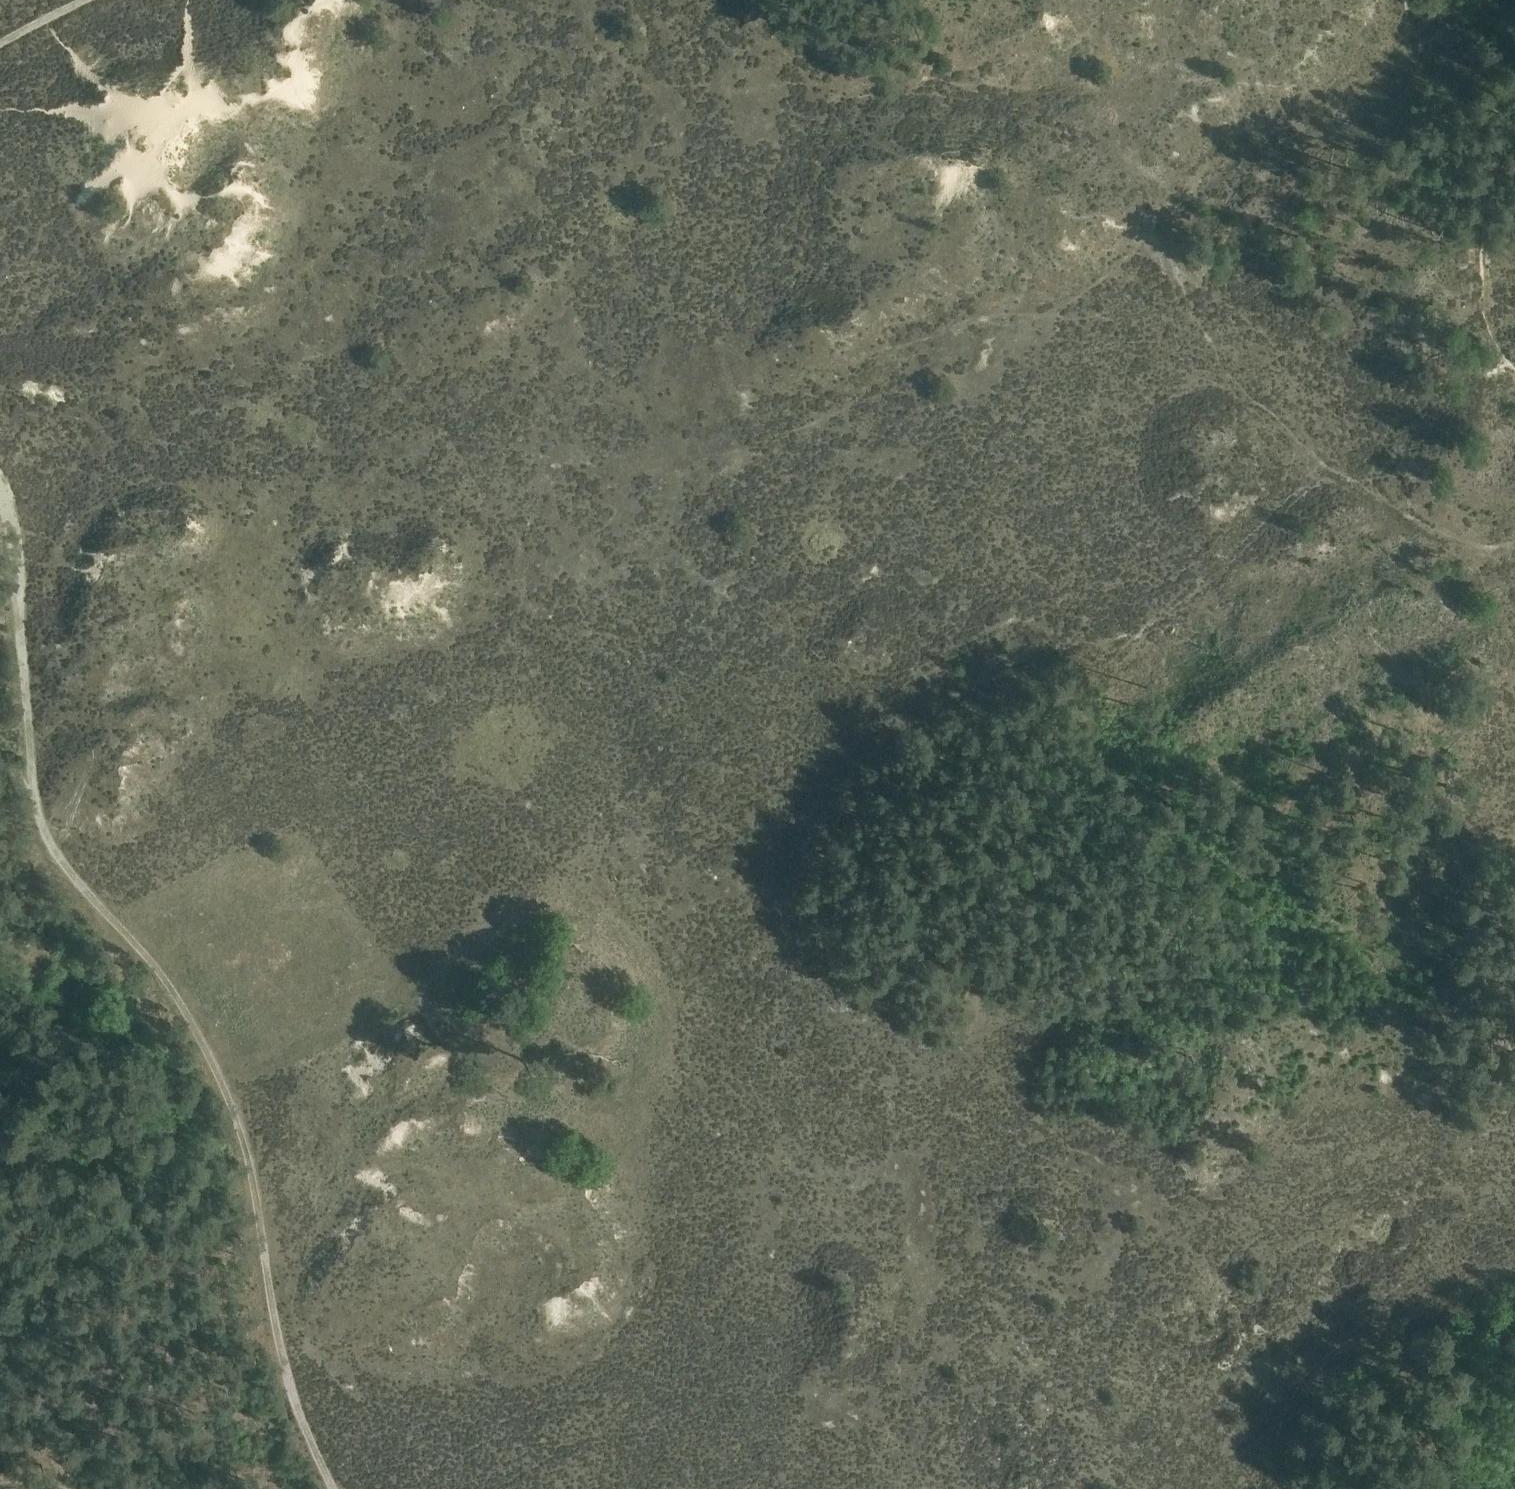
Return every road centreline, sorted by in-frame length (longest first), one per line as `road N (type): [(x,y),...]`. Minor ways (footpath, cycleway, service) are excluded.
road 1 (track): [(335,1488),(309,1433),(248,1171),(218,1086),(183,1008),(57,854),(31,788),(21,608),(0,493)]
road 2 (track): [(1514,374),(1496,347),(1480,256),(1493,167),(1514,130)]

